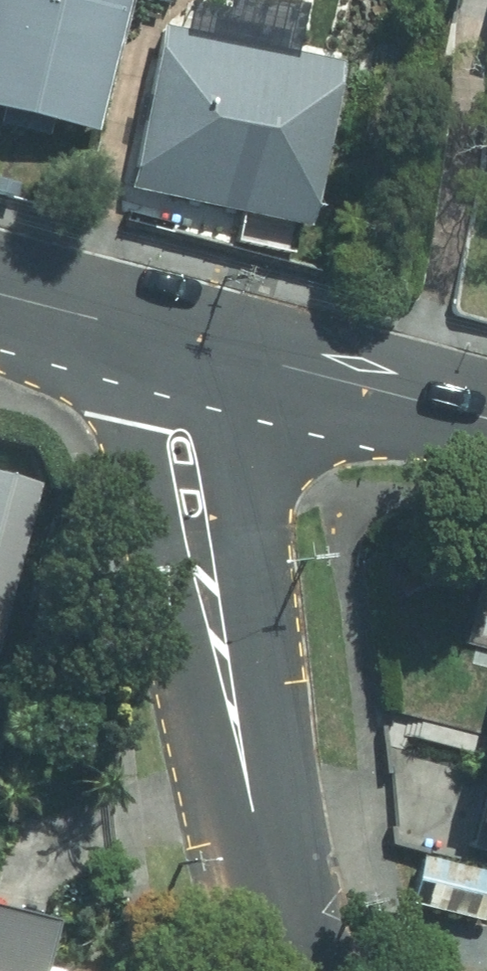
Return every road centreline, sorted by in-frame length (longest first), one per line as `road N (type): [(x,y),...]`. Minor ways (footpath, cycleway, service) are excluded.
road 1 (residential): [(249,770),(191,658),(156,546),(132,430),(152,330)]
road 2 (residential): [(271,360),(253,440),(264,695),(249,770)]
road 3 (residential): [(271,360),(486,415)]
road 4 (residential): [(249,770),(301,970)]
road 5 (residential): [(0,290),(152,330)]
road 6 (residential): [(152,330),(271,360)]

